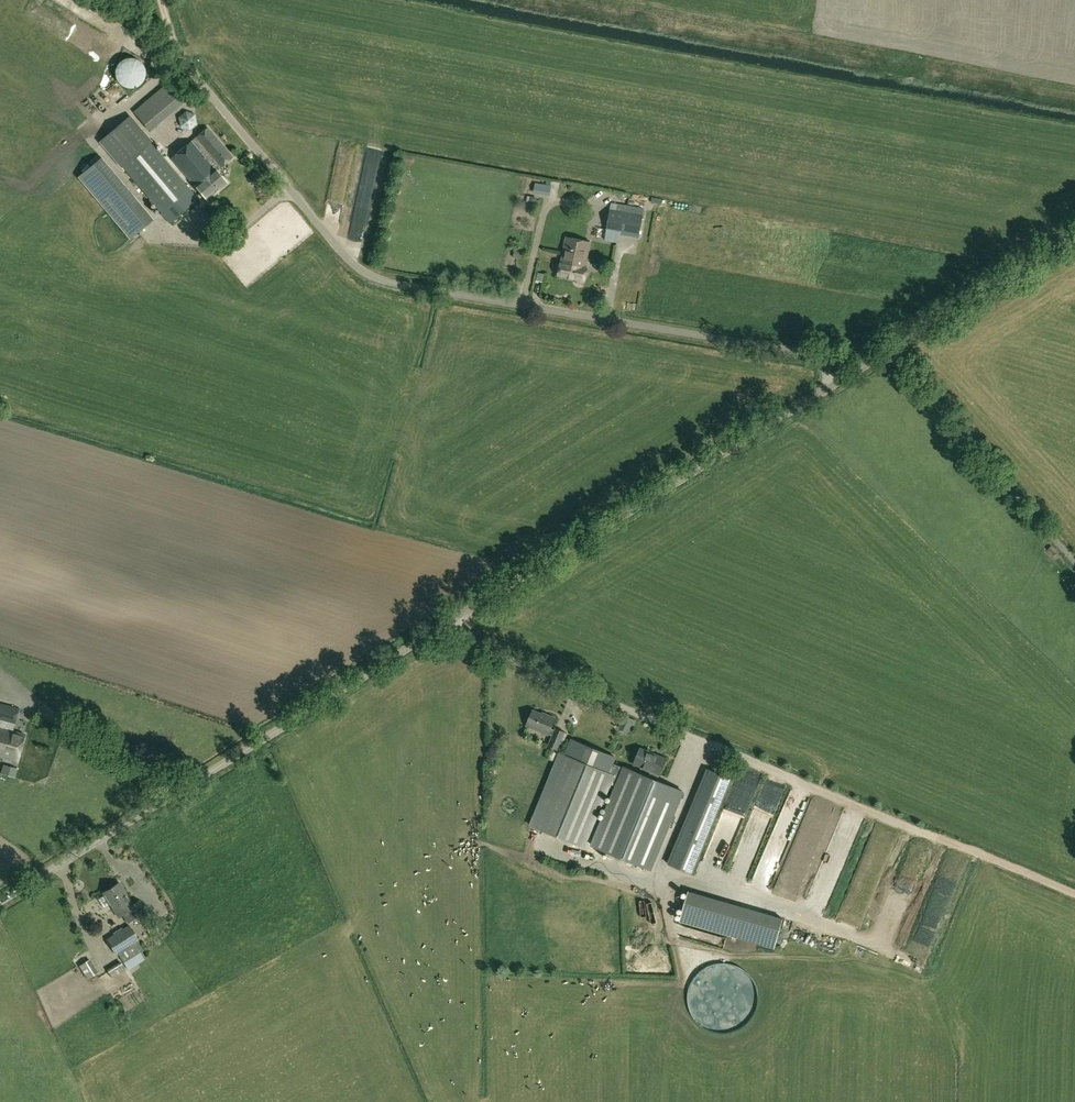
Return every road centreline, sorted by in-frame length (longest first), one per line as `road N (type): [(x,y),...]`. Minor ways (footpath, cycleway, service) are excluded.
road 1 (unclassified): [(0,898),(830,380)]
road 2 (unclassified): [(830,380),(817,359),(778,348),(380,281),(358,269),(181,52)]
road 3 (track): [(1074,896),(440,628)]
road 4 (unclassified): [(1074,554),(887,344)]
road 5 (unclassified): [(887,344),(1074,229)]
road 6 (track): [(95,0),(181,52),(166,0)]

